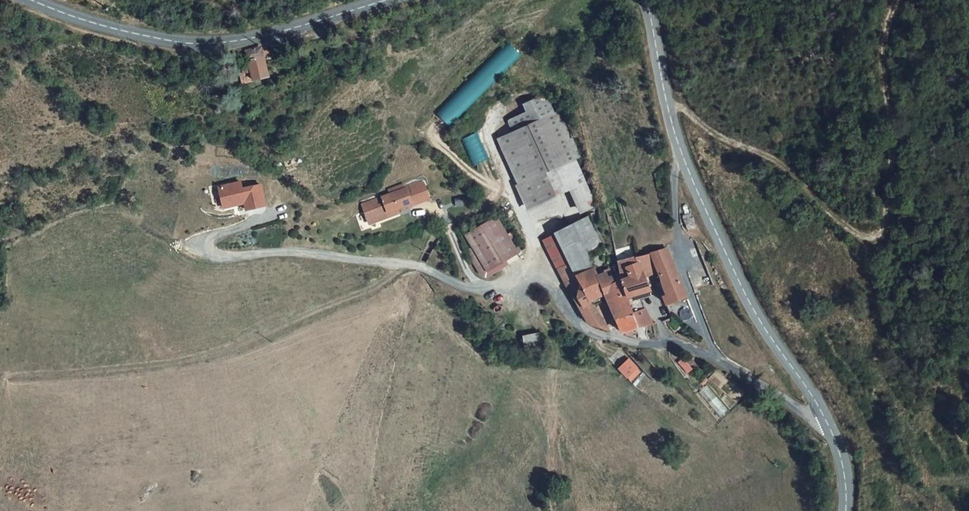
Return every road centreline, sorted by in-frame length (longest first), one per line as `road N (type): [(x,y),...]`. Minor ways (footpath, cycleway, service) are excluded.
road 1 (track): [(670,106),(770,157),(844,225),(866,238),(880,234),(893,181),(883,49),(897,0)]
road 2 (secondary): [(829,423),(734,271),(685,158),(647,0)]
road 3 (unclassified): [(829,423),(717,357),(577,325),(550,289),(534,283),(475,288),(414,265)]
road 4 (secondary): [(391,0),(249,41),(201,46),(117,30),(31,0)]

